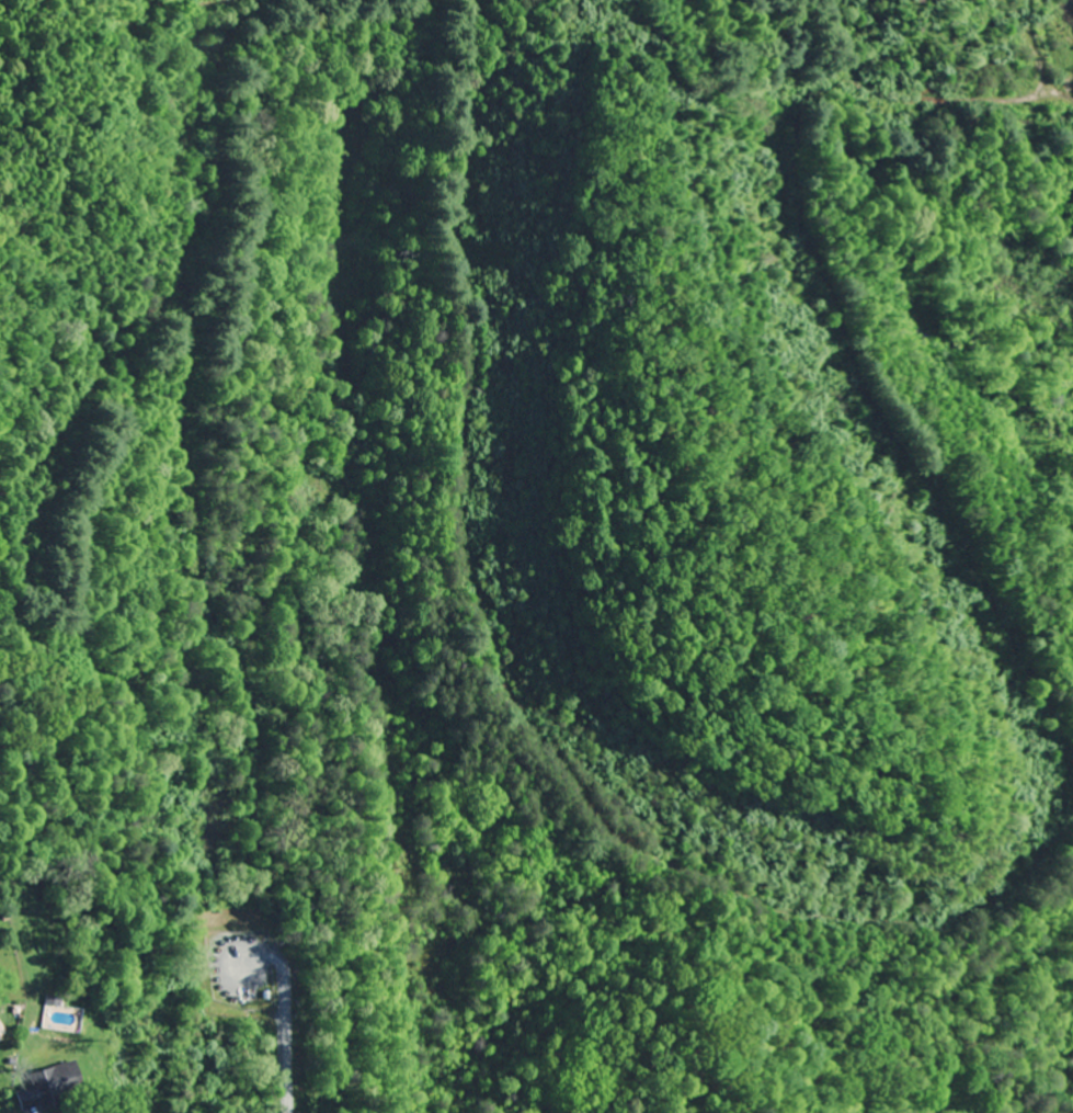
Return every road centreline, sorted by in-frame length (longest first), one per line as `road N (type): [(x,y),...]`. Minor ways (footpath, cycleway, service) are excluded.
road 1 (residential): [(258,952),(282,964),(288,978),(292,1112)]

